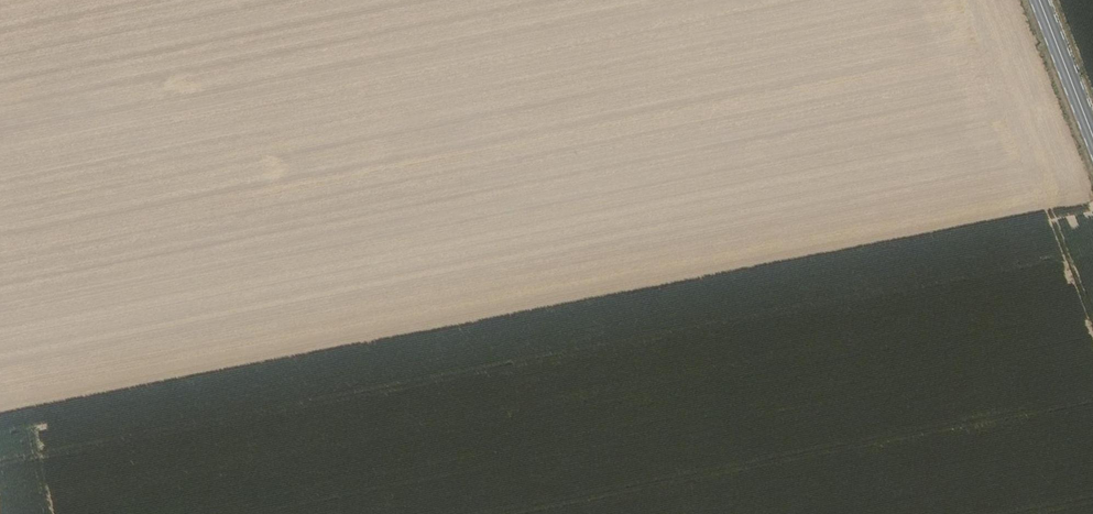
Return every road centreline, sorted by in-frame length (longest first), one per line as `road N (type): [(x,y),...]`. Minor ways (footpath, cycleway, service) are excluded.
road 1 (secondary): [(1040,0),(1092,135)]

